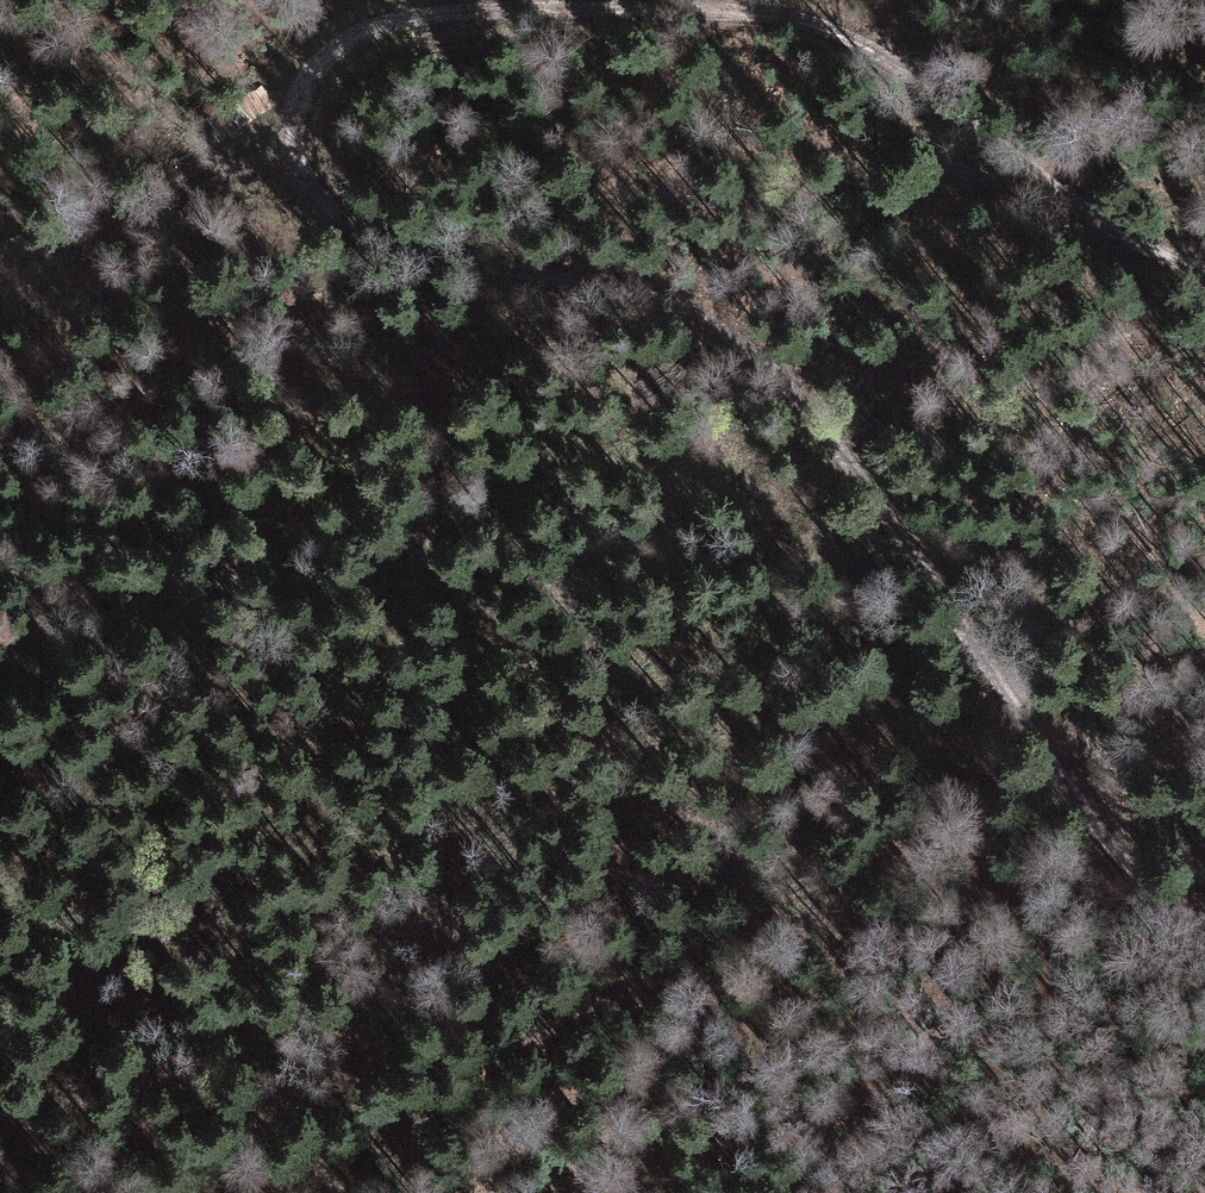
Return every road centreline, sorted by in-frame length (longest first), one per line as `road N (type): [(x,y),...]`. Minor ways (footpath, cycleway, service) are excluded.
road 1 (track): [(1204,268),(1077,215),(927,103),(816,36),(714,9),(385,27),(310,67),(285,114),(276,155),(359,235),(618,288),(721,331),(815,409),(929,564),(1079,797),(1153,888),(1204,929)]
road 2 (track): [(219,1192),(309,1157),(638,982),(927,844),(1079,797)]
road 3 (track): [(0,690),(152,630),(321,493),(379,380),(351,302),(289,224),(276,155)]
road 4 (track): [(0,246),(77,232),(276,155)]

